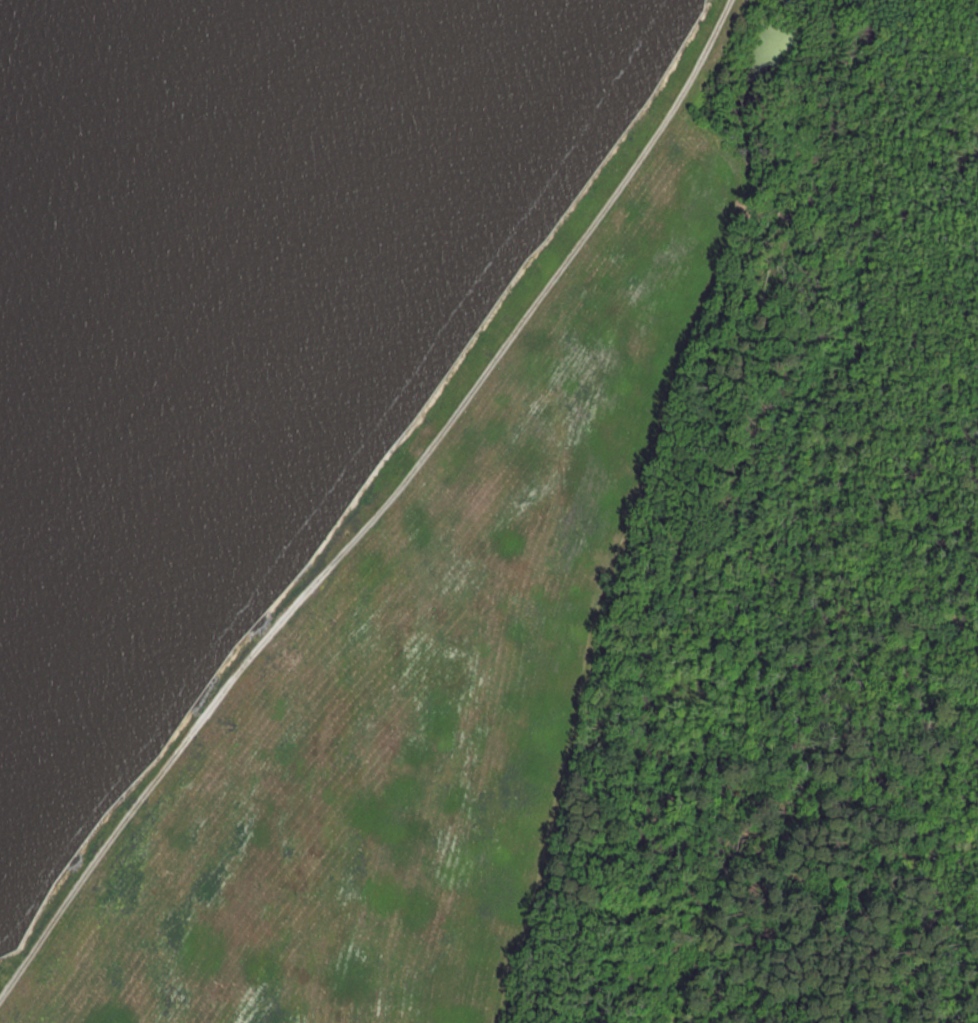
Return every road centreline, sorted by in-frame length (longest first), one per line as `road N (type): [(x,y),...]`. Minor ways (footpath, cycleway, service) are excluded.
road 1 (residential): [(520,1022),(607,614),(666,455),(670,404),(719,310),(761,173),(762,151),(680,92)]
road 2 (residential): [(332,562),(257,638),(0,1000)]

